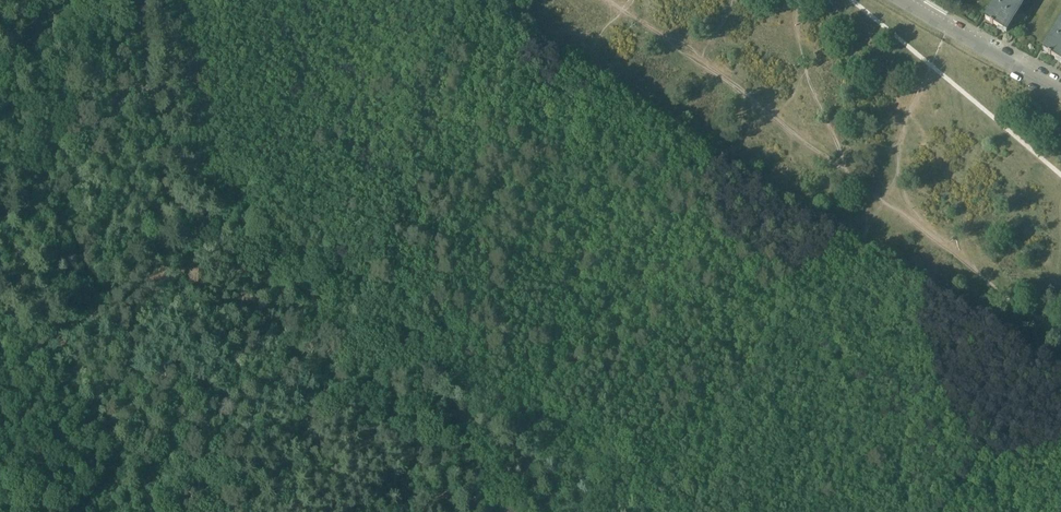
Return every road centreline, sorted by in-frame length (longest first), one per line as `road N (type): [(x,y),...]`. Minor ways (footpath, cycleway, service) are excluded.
road 1 (residential): [(1060,81),(910,0)]

